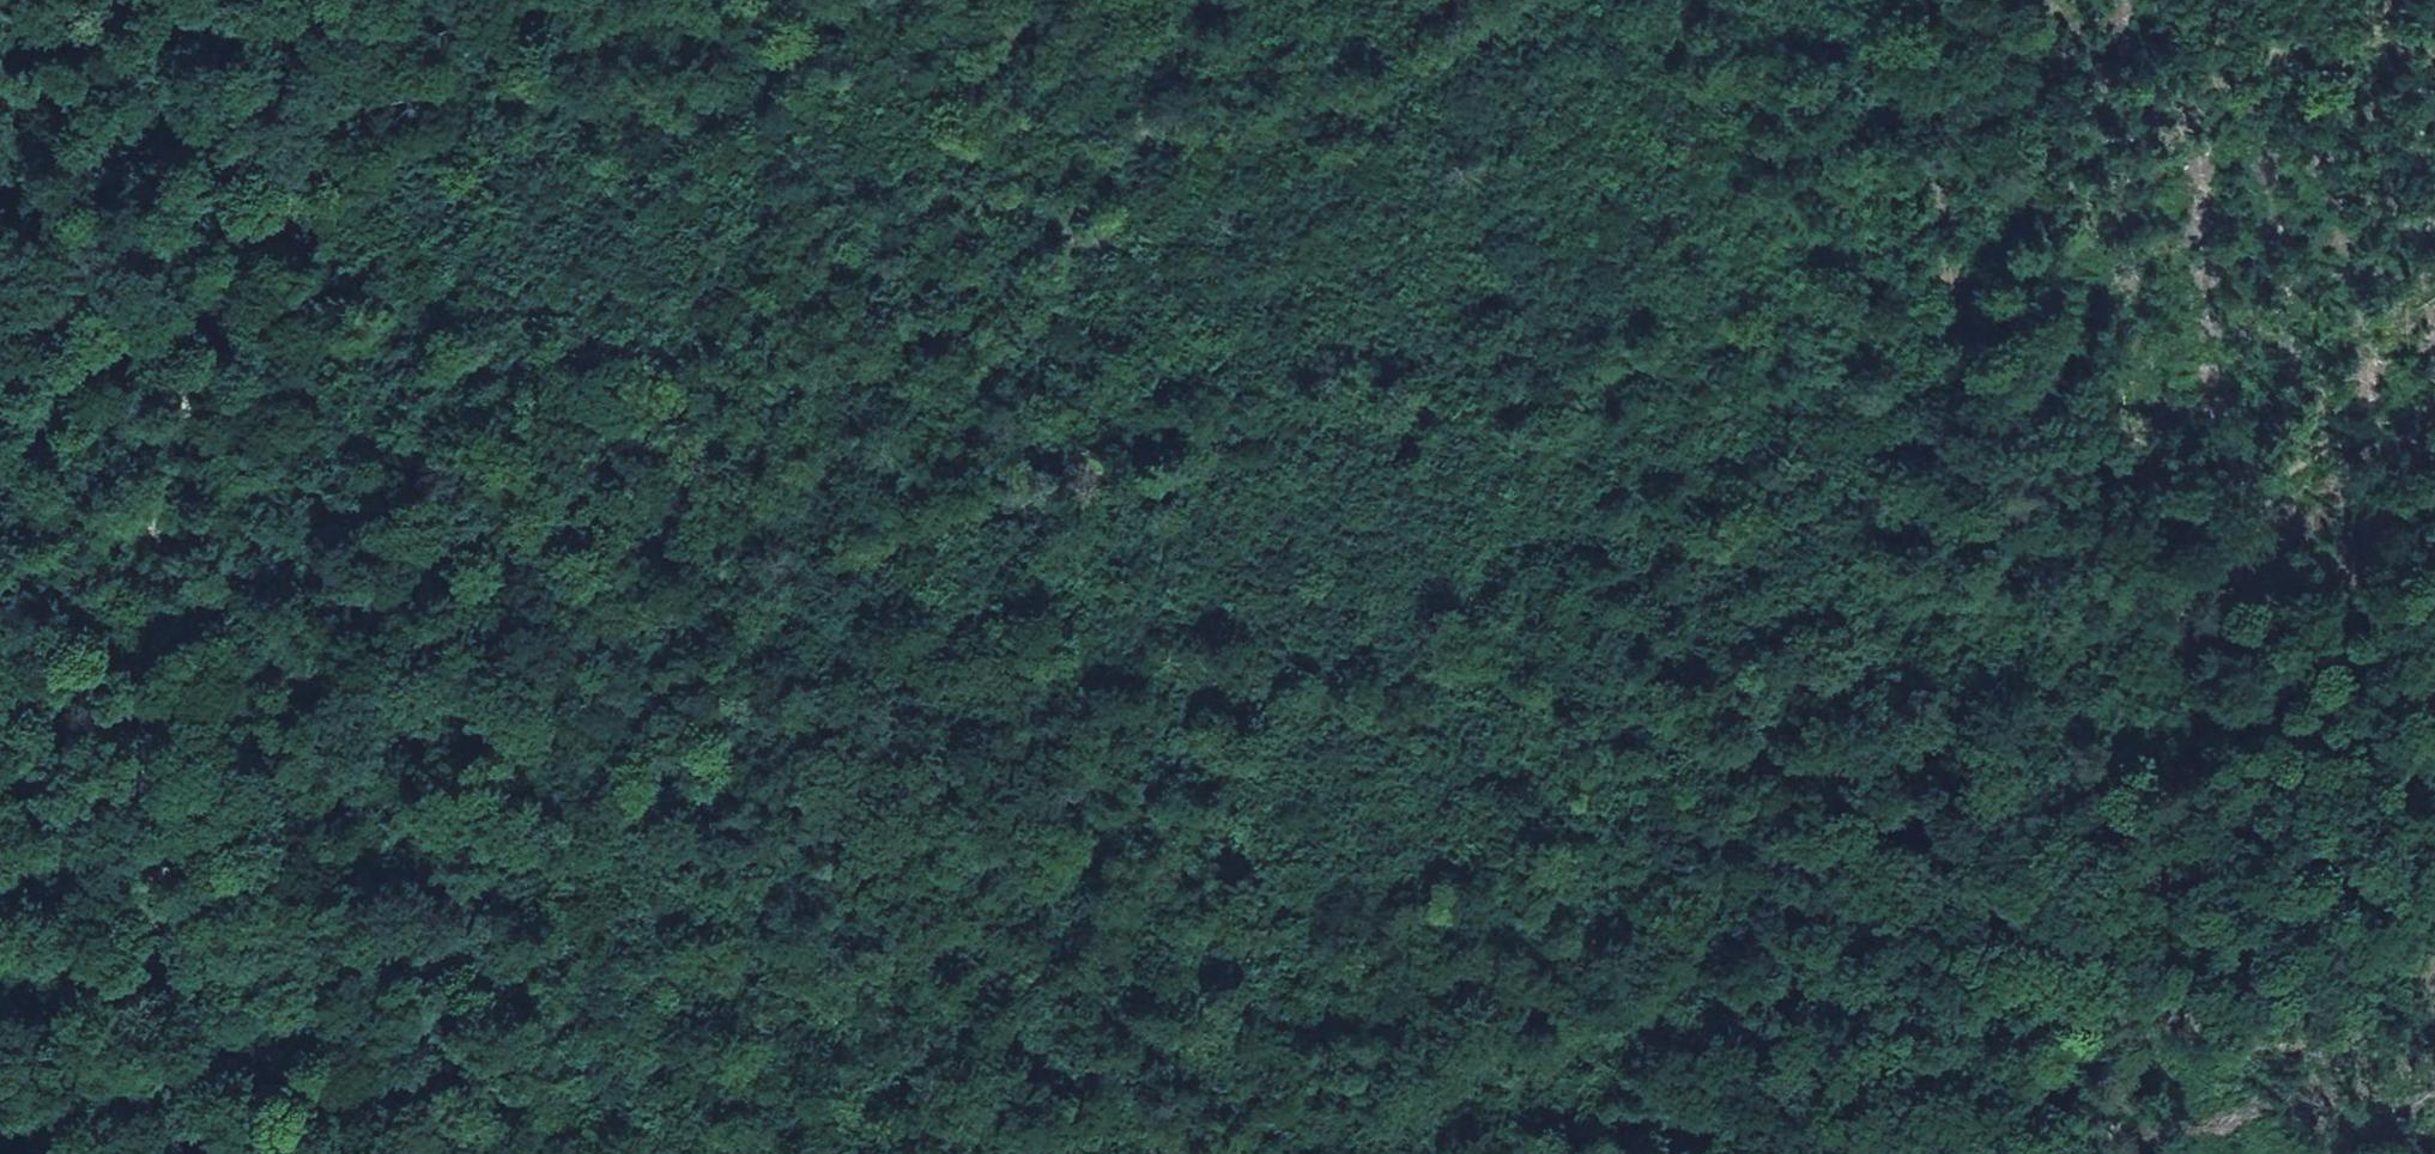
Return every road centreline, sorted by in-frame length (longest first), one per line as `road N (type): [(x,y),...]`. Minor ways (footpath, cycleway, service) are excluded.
road 1 (track): [(294,1153),(195,926),(154,661),(186,441),(274,219),(417,0)]
road 2 (track): [(2109,1153),(2142,868),(2207,726),(2166,584)]
road 3 (track): [(2166,584),(2199,521),(2303,434),(2434,369)]

